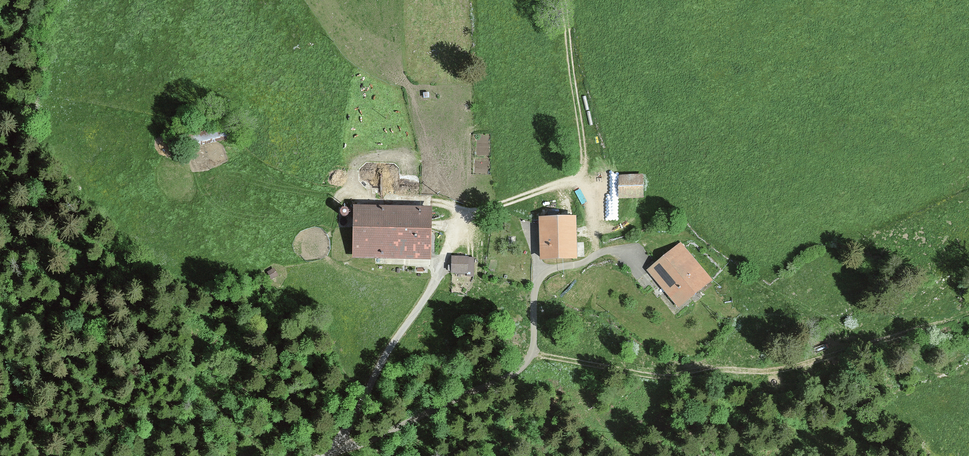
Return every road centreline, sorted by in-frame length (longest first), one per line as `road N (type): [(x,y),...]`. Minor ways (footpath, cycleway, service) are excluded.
road 1 (unclassified): [(347,445),(508,381),(529,358),(539,278),(598,255)]
road 2 (track): [(563,0),(583,148),(580,177),(598,255)]
road 3 (unclassified): [(347,445),(380,365),(439,276),(458,219)]
road 4 (track): [(580,177),(458,219)]

